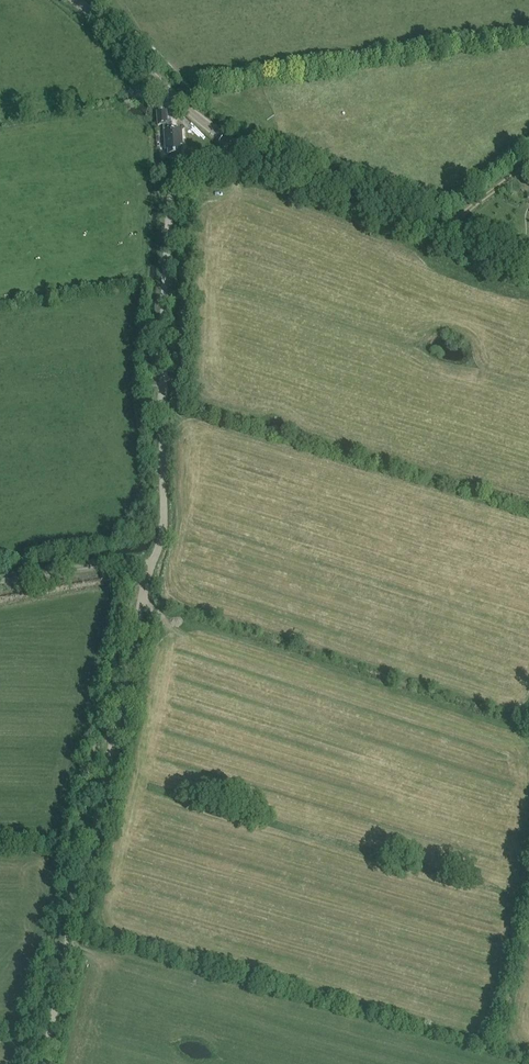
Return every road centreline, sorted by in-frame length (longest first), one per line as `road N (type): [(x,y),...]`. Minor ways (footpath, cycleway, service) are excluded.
road 1 (unclassified): [(528,262),(254,156),(64,0)]
road 2 (track): [(38,1063),(152,566)]
road 3 (track): [(152,566),(164,519),(169,190),(179,171),(238,146)]
road 4 (track): [(0,583),(122,562),(152,566)]

